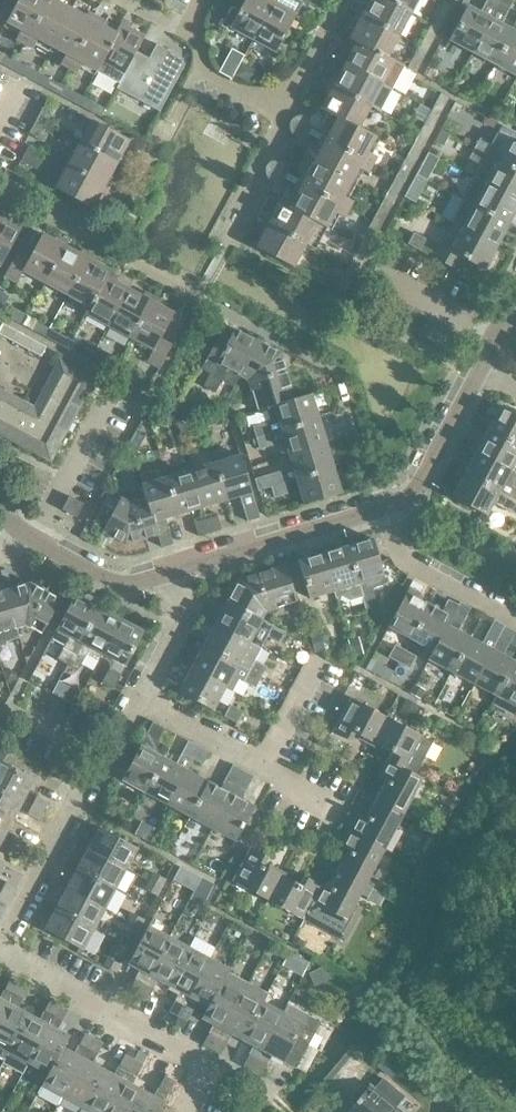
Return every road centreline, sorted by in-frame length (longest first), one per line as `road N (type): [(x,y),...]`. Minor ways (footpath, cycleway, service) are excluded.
road 1 (residential): [(257,1088),(0,953)]
road 2 (residential): [(0,945),(141,696)]
road 3 (residential): [(199,296),(69,227),(58,208),(0,177)]
road 4 (residential): [(344,809),(141,696)]
road 5 (residential): [(177,571),(378,510)]
road 6 (residential): [(515,618),(405,562),(378,510)]
road 7 (residential): [(378,510),(406,500),(418,486),(480,371)]
road 8 (residential): [(31,536),(112,391)]
road 9 (residential): [(31,536),(113,581),(177,571)]
road 10 (residential): [(289,123),(217,86),(190,33)]
road 11 (residential): [(141,696),(184,602),(177,571)]

